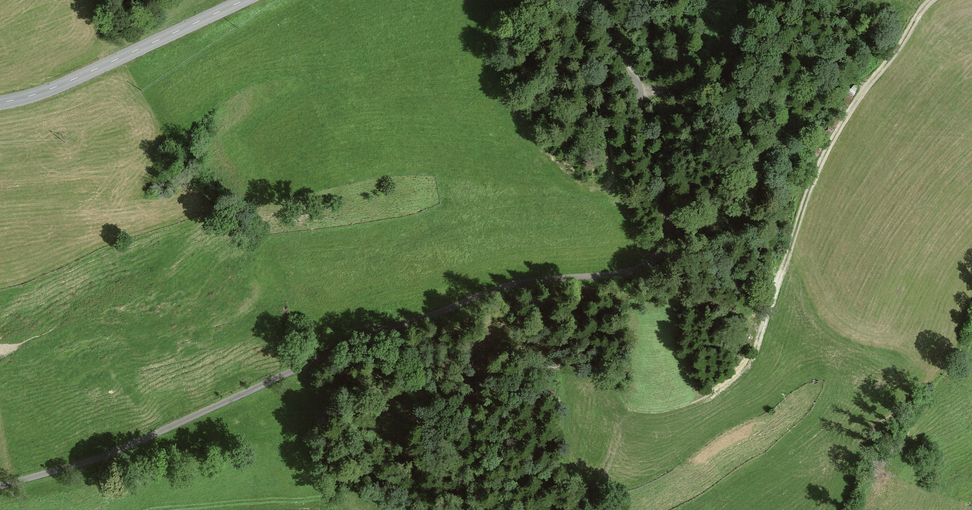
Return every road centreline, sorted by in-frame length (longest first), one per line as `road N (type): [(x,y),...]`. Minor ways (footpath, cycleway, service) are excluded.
road 1 (track): [(0,486),(108,455),(380,331),(505,287),(617,274),(656,259),(667,215),(641,91),(617,46),(607,0)]
road 2 (track): [(928,0),(813,177),(750,369),(713,396),(662,413),(639,413),(611,397)]
road 3 (tertiary): [(247,0),(74,79),(0,104)]
road 4 (track): [(641,91),(694,75),(766,0)]

